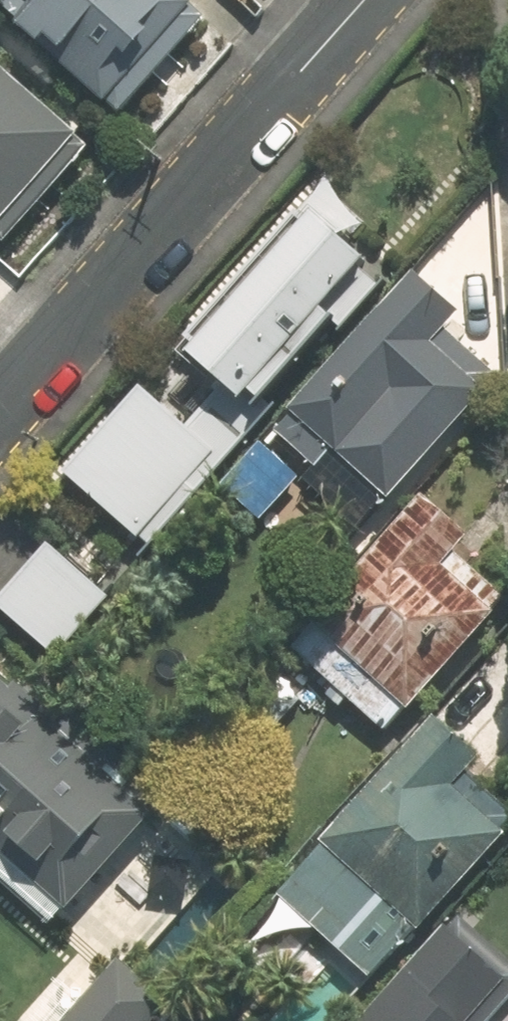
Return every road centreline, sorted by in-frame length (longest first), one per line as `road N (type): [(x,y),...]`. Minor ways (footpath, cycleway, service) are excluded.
road 1 (residential): [(0,409),(360,0)]

